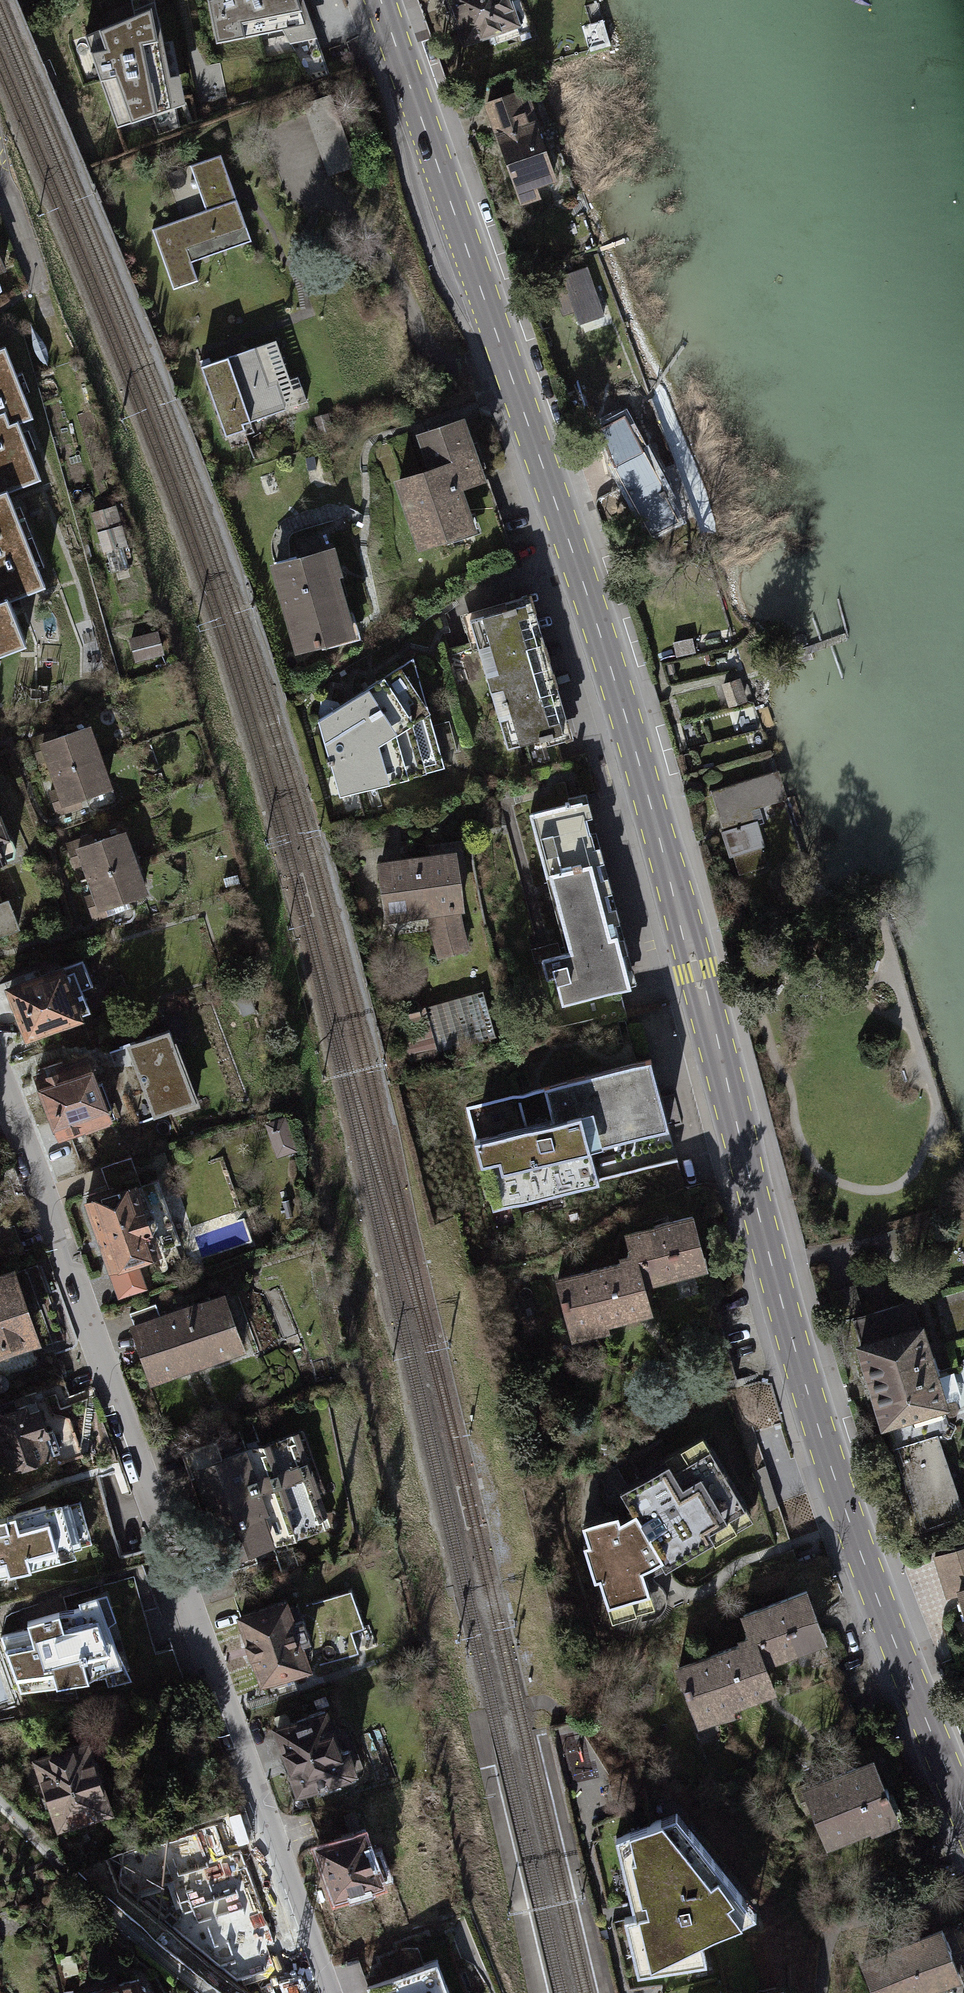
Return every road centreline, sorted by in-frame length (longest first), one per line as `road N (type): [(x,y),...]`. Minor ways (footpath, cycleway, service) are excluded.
road 1 (primary): [(963,1809),(869,1569),(773,1268),(616,684),(379,0)]
road 2 (residential): [(325,1992),(0,1087)]

